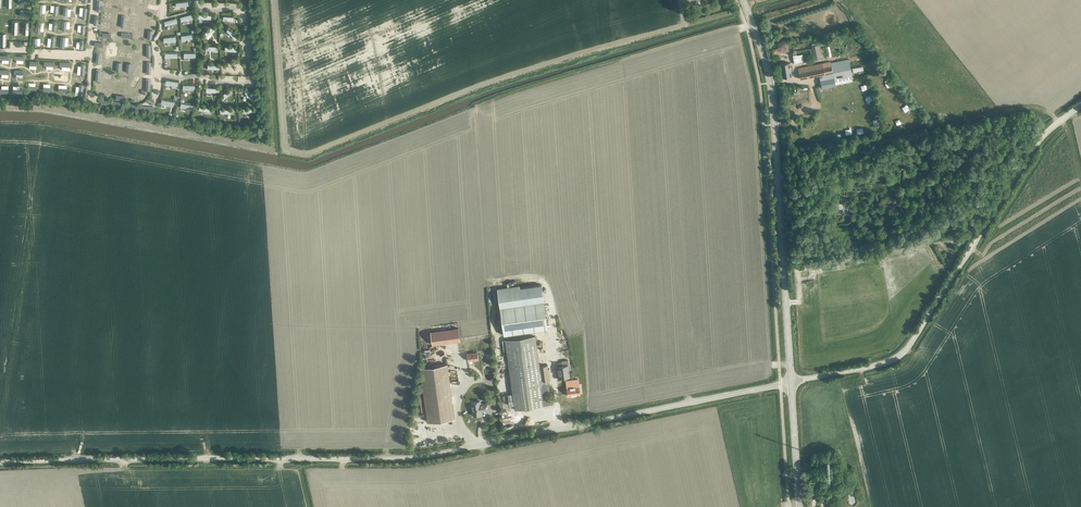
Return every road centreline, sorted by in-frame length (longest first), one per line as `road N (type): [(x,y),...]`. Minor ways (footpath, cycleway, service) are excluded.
road 1 (unclassified): [(0,462),(418,457),(791,383)]
road 2 (unclassified): [(791,383),(889,362),(906,349),(1034,146),(1080,106)]
road 3 (secondary): [(791,383),(772,95),(743,0)]
road 4 (secondary): [(800,506),(791,383)]

